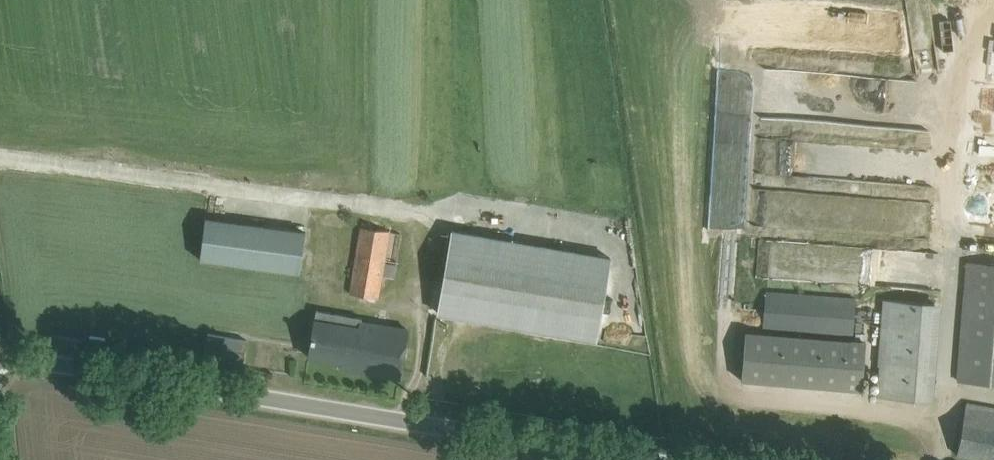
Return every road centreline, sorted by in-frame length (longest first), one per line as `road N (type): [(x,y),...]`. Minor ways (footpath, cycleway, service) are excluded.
road 1 (unclassified): [(642,459),(0,353)]

